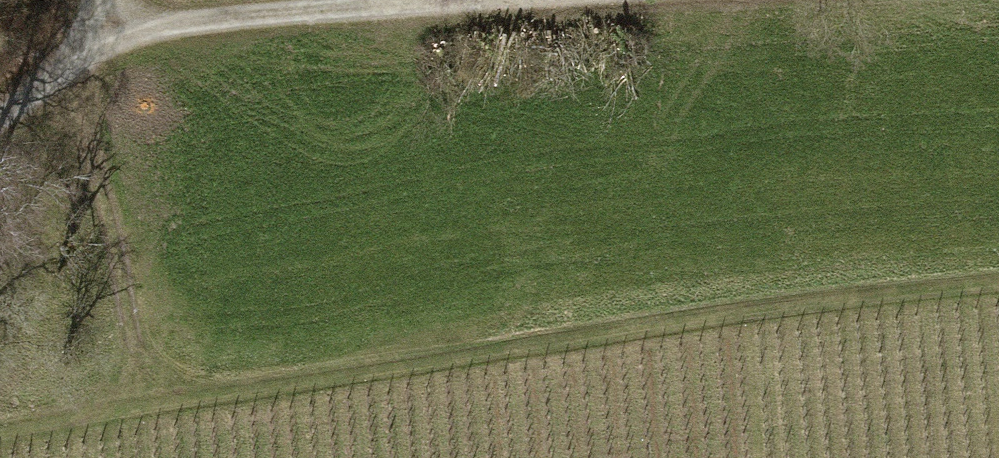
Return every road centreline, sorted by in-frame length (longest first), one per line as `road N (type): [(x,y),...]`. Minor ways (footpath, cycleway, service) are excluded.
road 1 (track): [(152,413),(998,290)]
road 2 (track): [(608,0),(106,35)]
road 3 (track): [(152,413),(76,68)]
road 4 (track): [(0,442),(152,413)]
road 5 (track): [(0,126),(106,35)]

